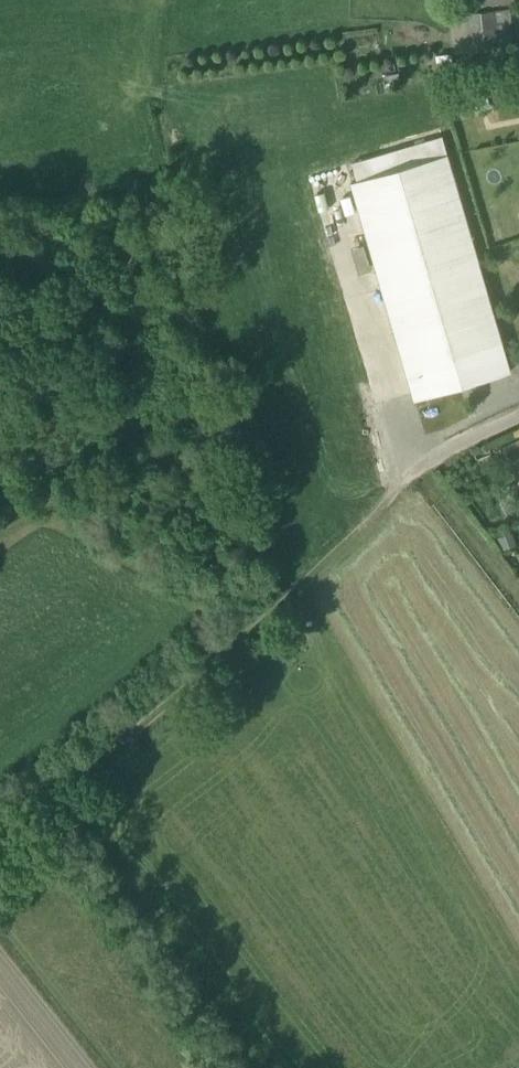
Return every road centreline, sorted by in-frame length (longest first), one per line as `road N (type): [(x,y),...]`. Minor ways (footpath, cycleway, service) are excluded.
road 1 (track): [(411,478),(283,602),(0,848)]
road 2 (residential): [(518,418),(411,478)]

